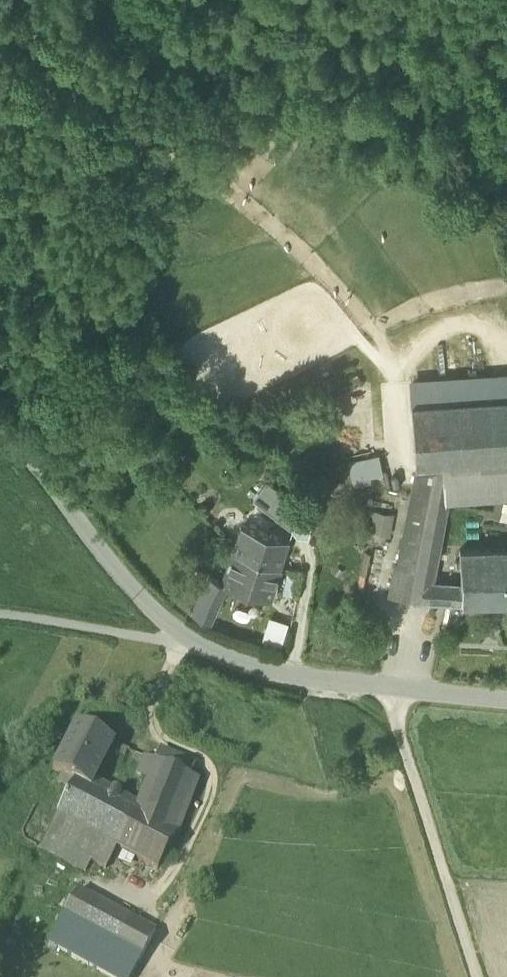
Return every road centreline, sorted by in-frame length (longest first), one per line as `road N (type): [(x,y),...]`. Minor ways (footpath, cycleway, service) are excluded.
road 1 (residential): [(506,699),(280,672),(186,644),(41,467),(0,432)]
road 2 (track): [(150,751),(181,683),(186,644),(127,642),(0,615)]
road 3 (track): [(387,689),(476,976)]

